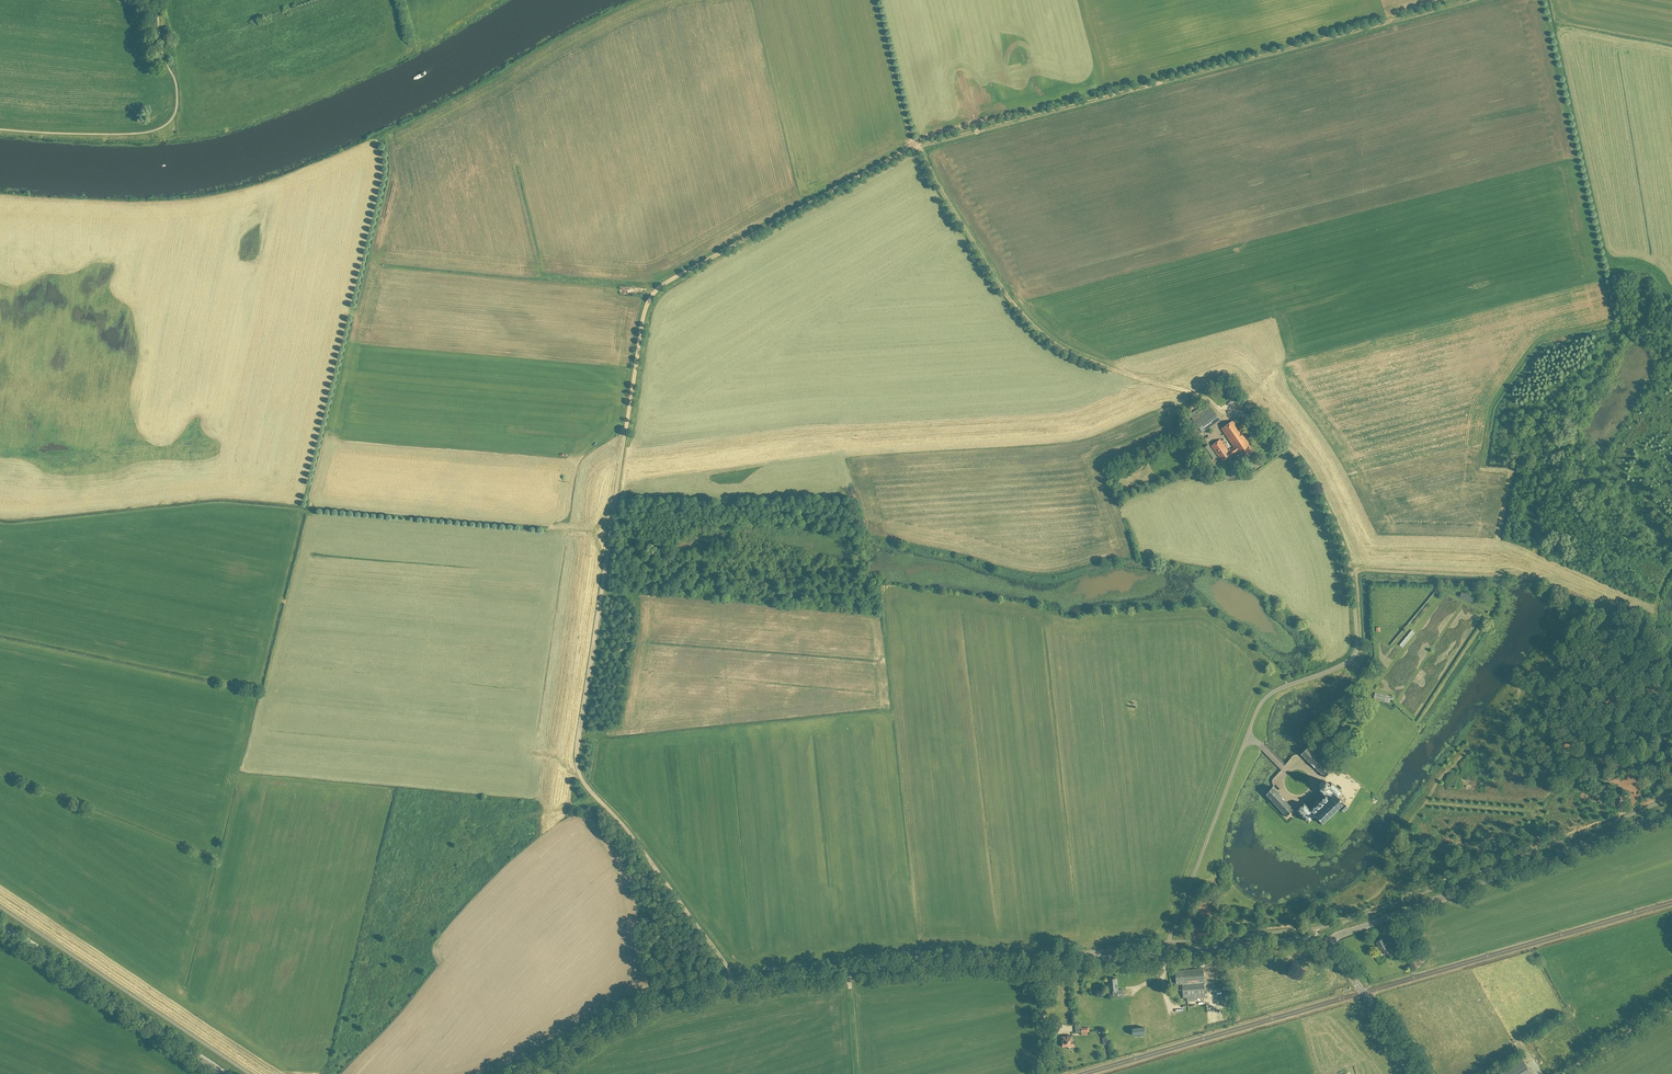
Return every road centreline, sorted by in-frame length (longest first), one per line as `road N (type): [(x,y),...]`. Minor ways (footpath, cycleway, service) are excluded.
road 1 (track): [(733,986),(578,767),(643,322),(668,282),(919,146)]
road 2 (tertiary): [(1168,953),(913,965),(710,989),(632,1013),(528,1073)]
road 3 (track): [(919,146),(1389,22)]
road 4 (track): [(919,146),(997,282),(1037,329),(1069,352),(1210,401)]
road 5 (tertiary): [(1328,944),(1671,811)]
road 6 (tertiary): [(222,1073),(0,925)]
road 7 (tertiary): [(1168,953),(1311,939),(1328,944)]
road 8 (tertiary): [(1425,1073),(1328,944)]
road 9 (unclassified): [(1559,1073),(1671,1005)]

